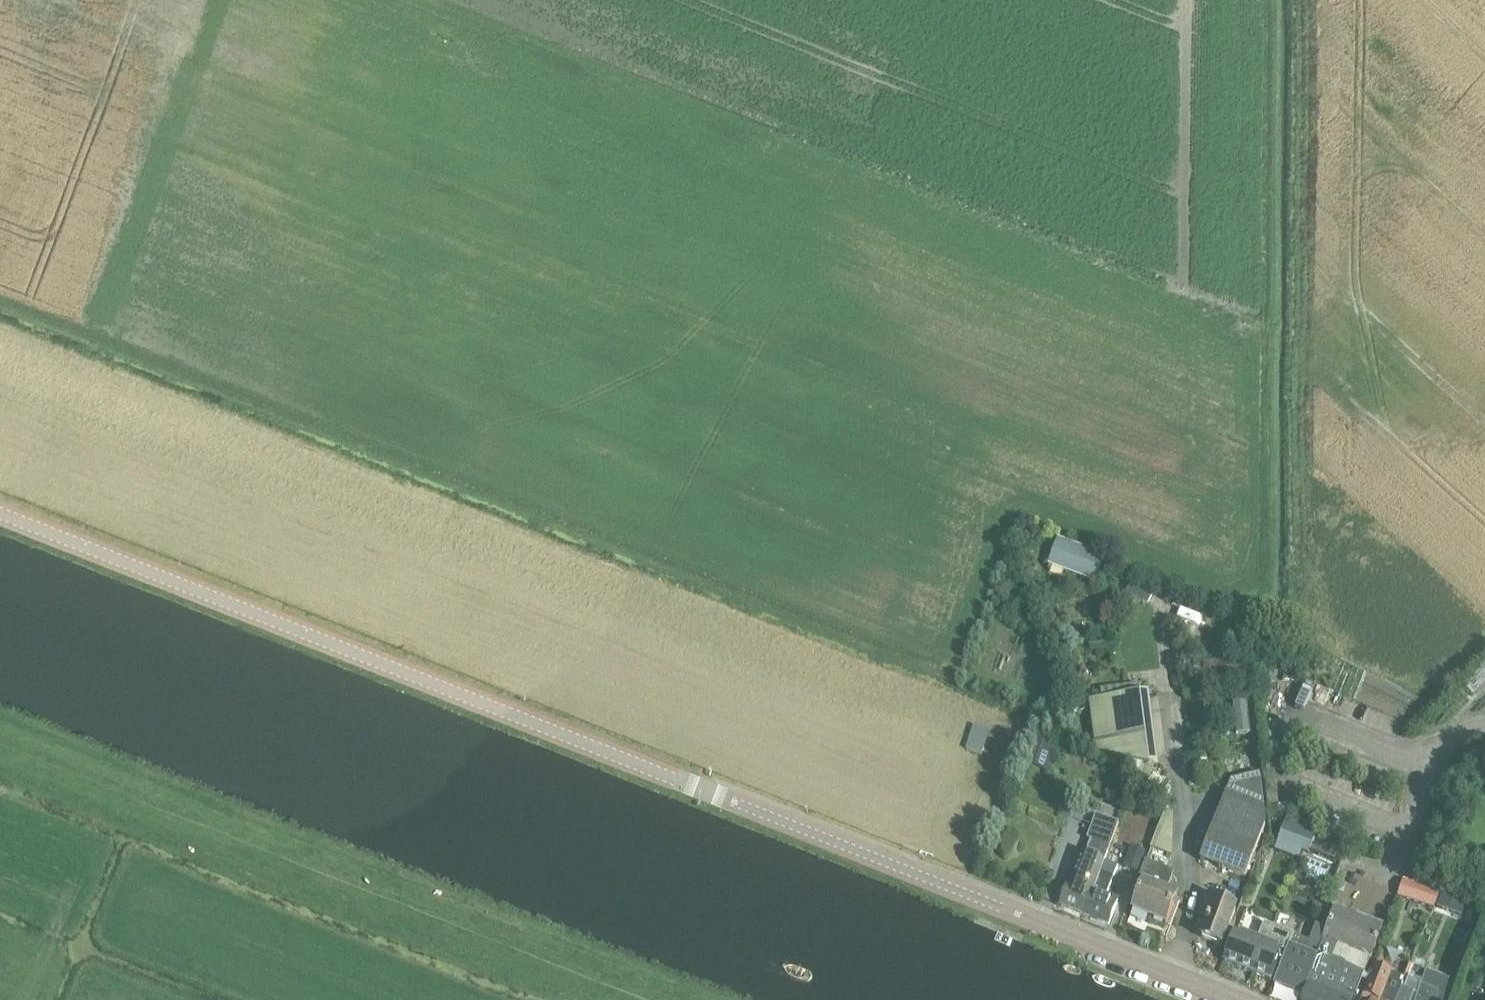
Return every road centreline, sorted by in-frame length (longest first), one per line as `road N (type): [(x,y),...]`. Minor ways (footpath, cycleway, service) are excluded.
road 1 (tertiary): [(1174,975),(0,514)]
road 2 (residential): [(1174,975),(1184,947),(1191,843),(1159,605)]

